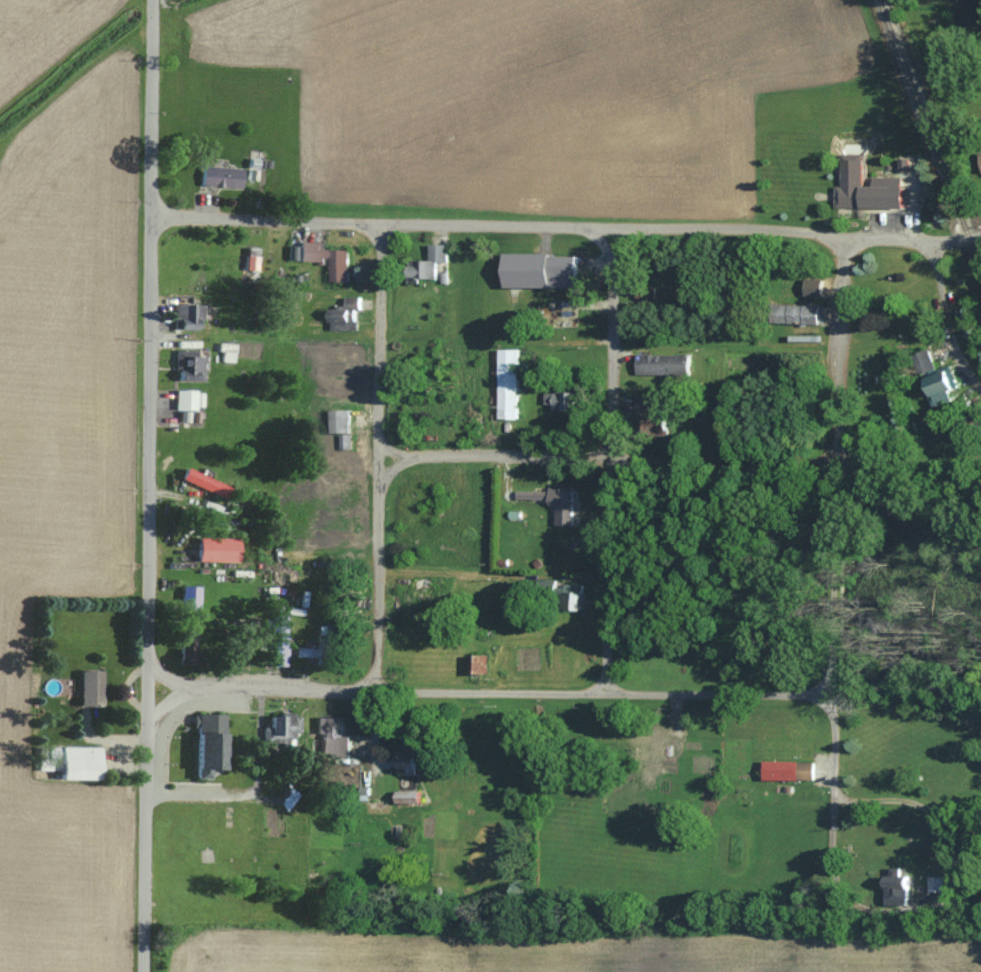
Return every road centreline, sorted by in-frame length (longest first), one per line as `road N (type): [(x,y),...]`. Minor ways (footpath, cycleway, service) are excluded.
road 1 (residential): [(144,971),(151,0)]
road 2 (residential): [(970,239),(152,216)]
road 3 (residential): [(941,909),(829,898),(834,718),(825,698),(841,283),(850,237)]
road 4 (residential): [(825,698),(220,682),(195,687),(147,729)]
road 5 (residential): [(958,462),(381,457)]
road 6 (residential): [(376,691),(378,222)]
road 7 (residential): [(605,692),(618,227)]
road 8 (residential): [(941,909),(952,863),(926,816),(832,801)]

